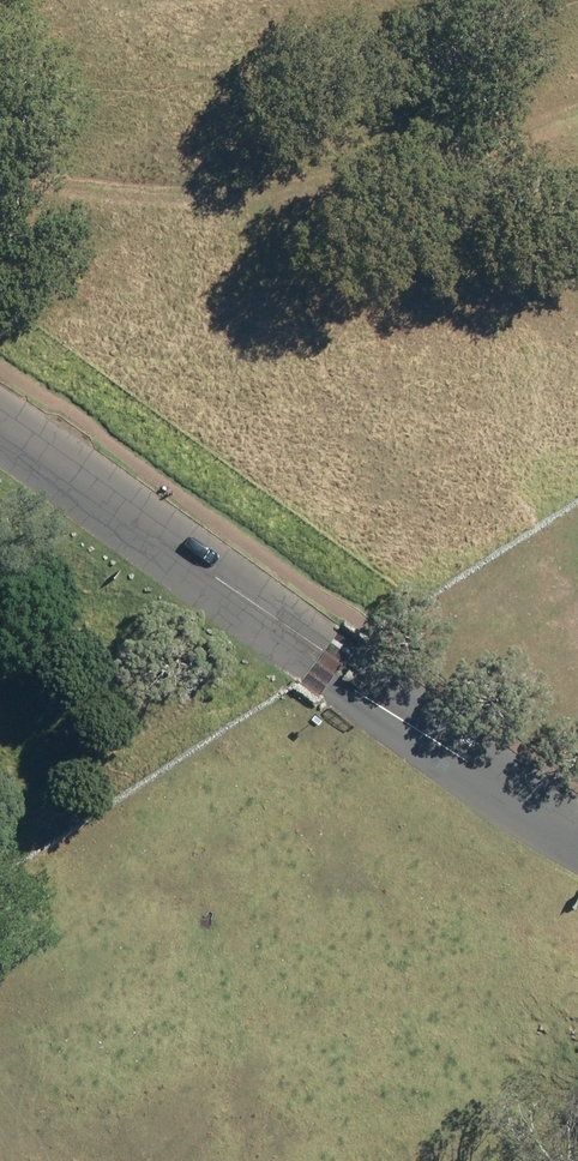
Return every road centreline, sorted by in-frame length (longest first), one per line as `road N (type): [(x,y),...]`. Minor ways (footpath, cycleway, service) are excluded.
road 1 (track): [(0,180),(248,191),(518,134),(577,105)]
road 2 (unclassified): [(0,428),(325,653)]
road 3 (unclassified): [(577,835),(325,653)]

